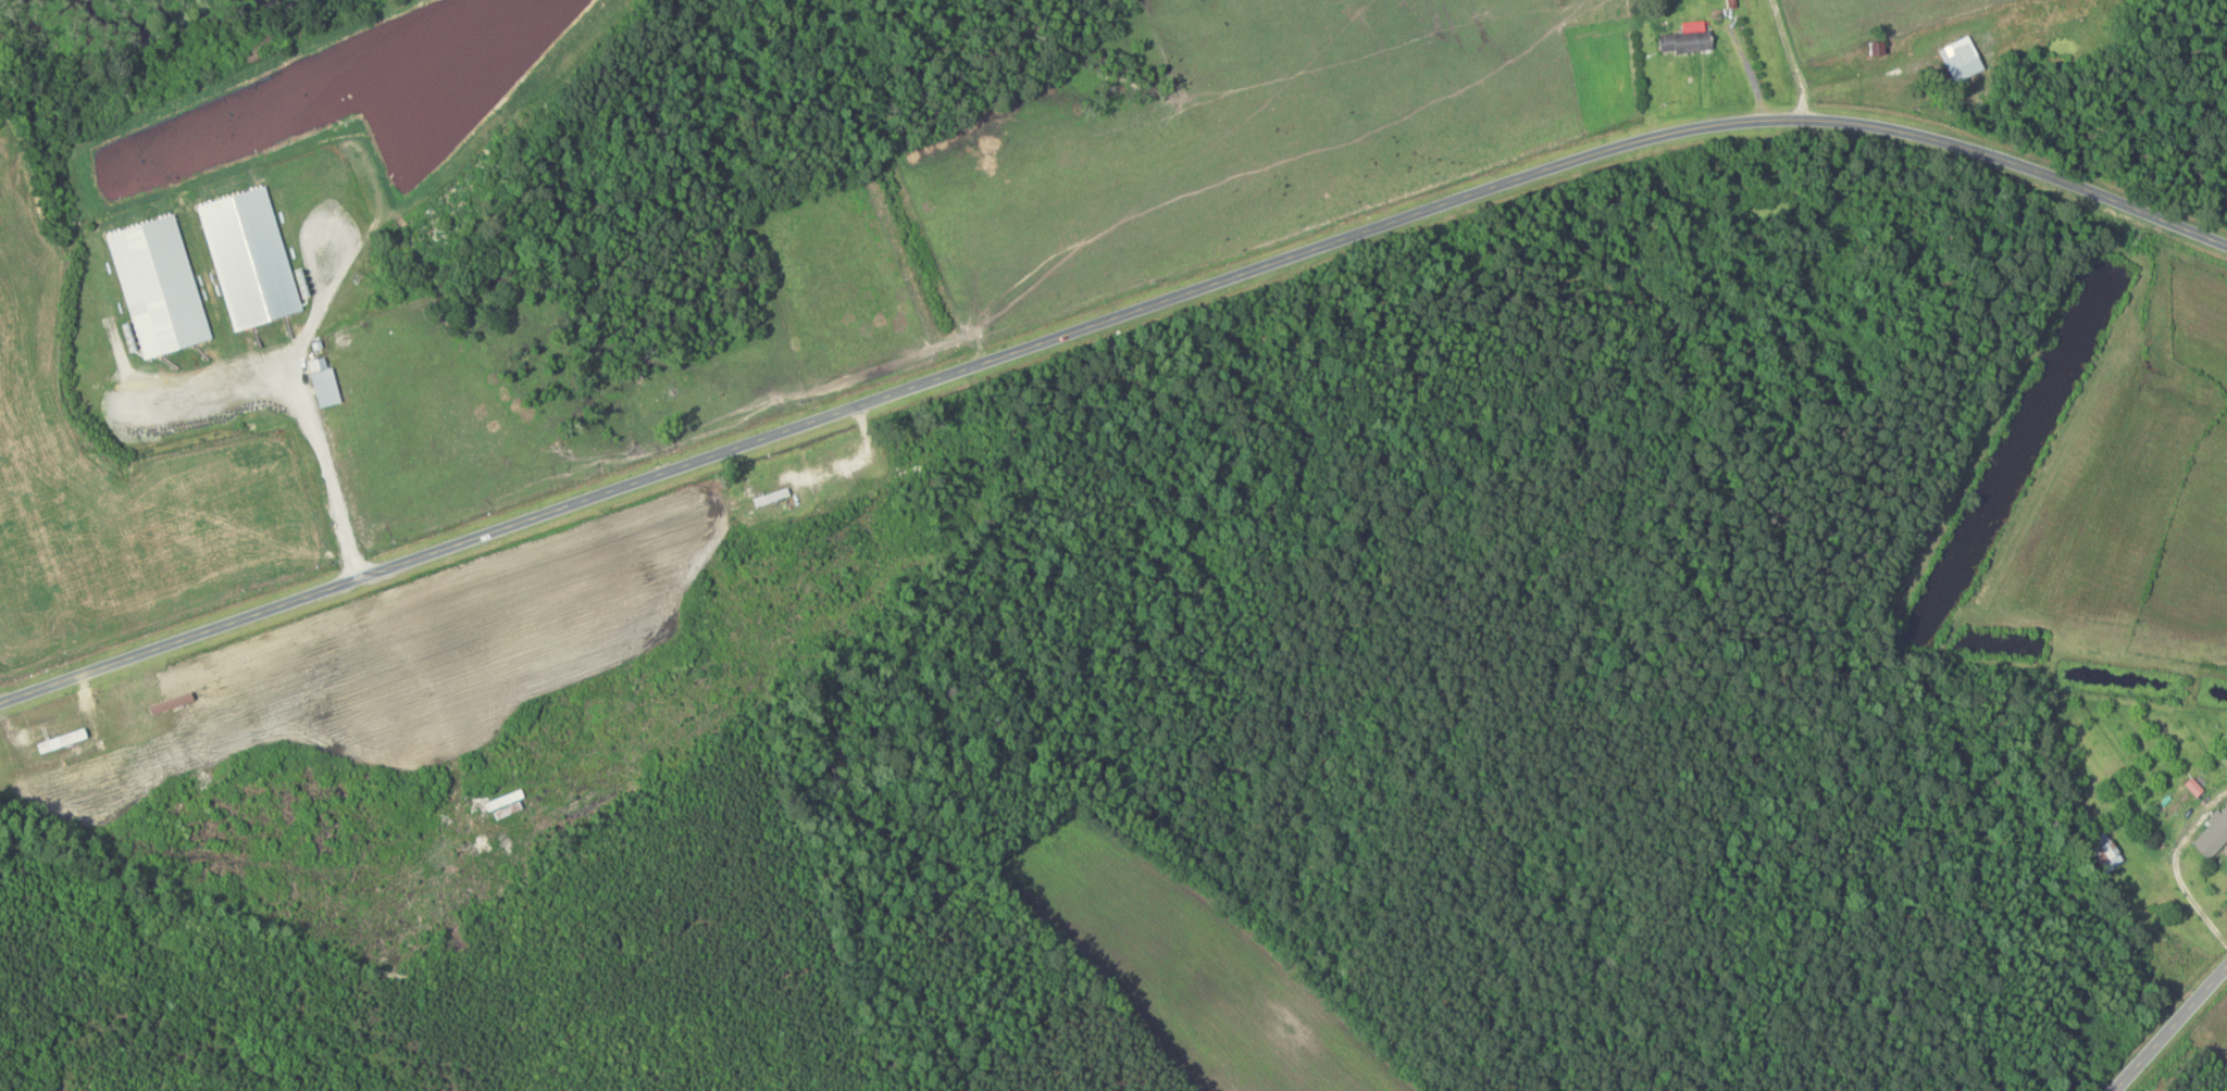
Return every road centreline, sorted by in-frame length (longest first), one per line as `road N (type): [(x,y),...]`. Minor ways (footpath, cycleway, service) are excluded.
road 1 (residential): [(0,702),(1776,112),(2226,266)]
road 2 (residential): [(2113,1090),(2226,965)]

